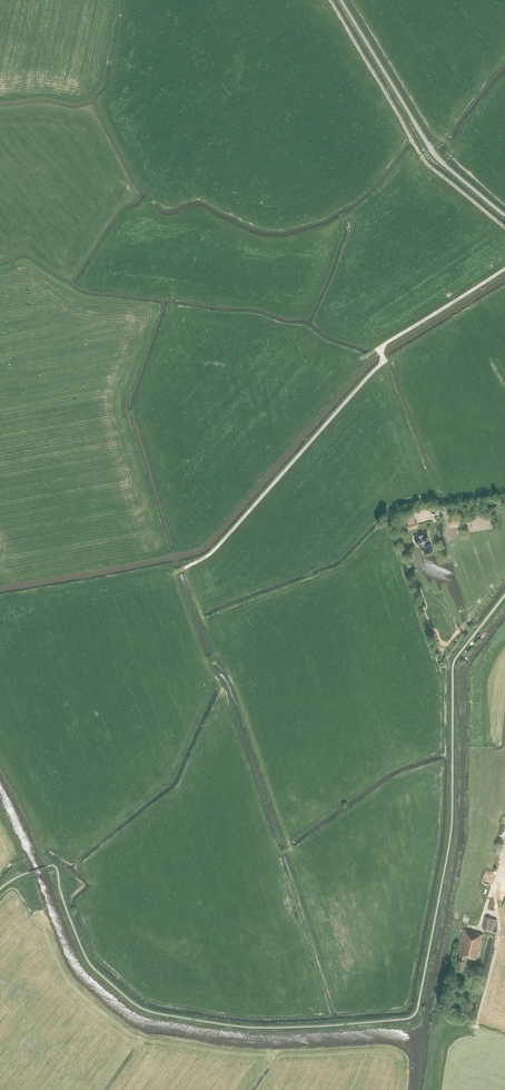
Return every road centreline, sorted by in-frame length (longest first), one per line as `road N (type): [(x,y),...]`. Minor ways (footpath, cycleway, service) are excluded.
road 1 (track): [(202,618),(192,564),(218,546),(384,362),(386,344),(504,269)]
road 2 (track): [(504,227),(422,158),(330,0)]
road 3 (unclassified): [(504,215),(437,157),(341,0)]

